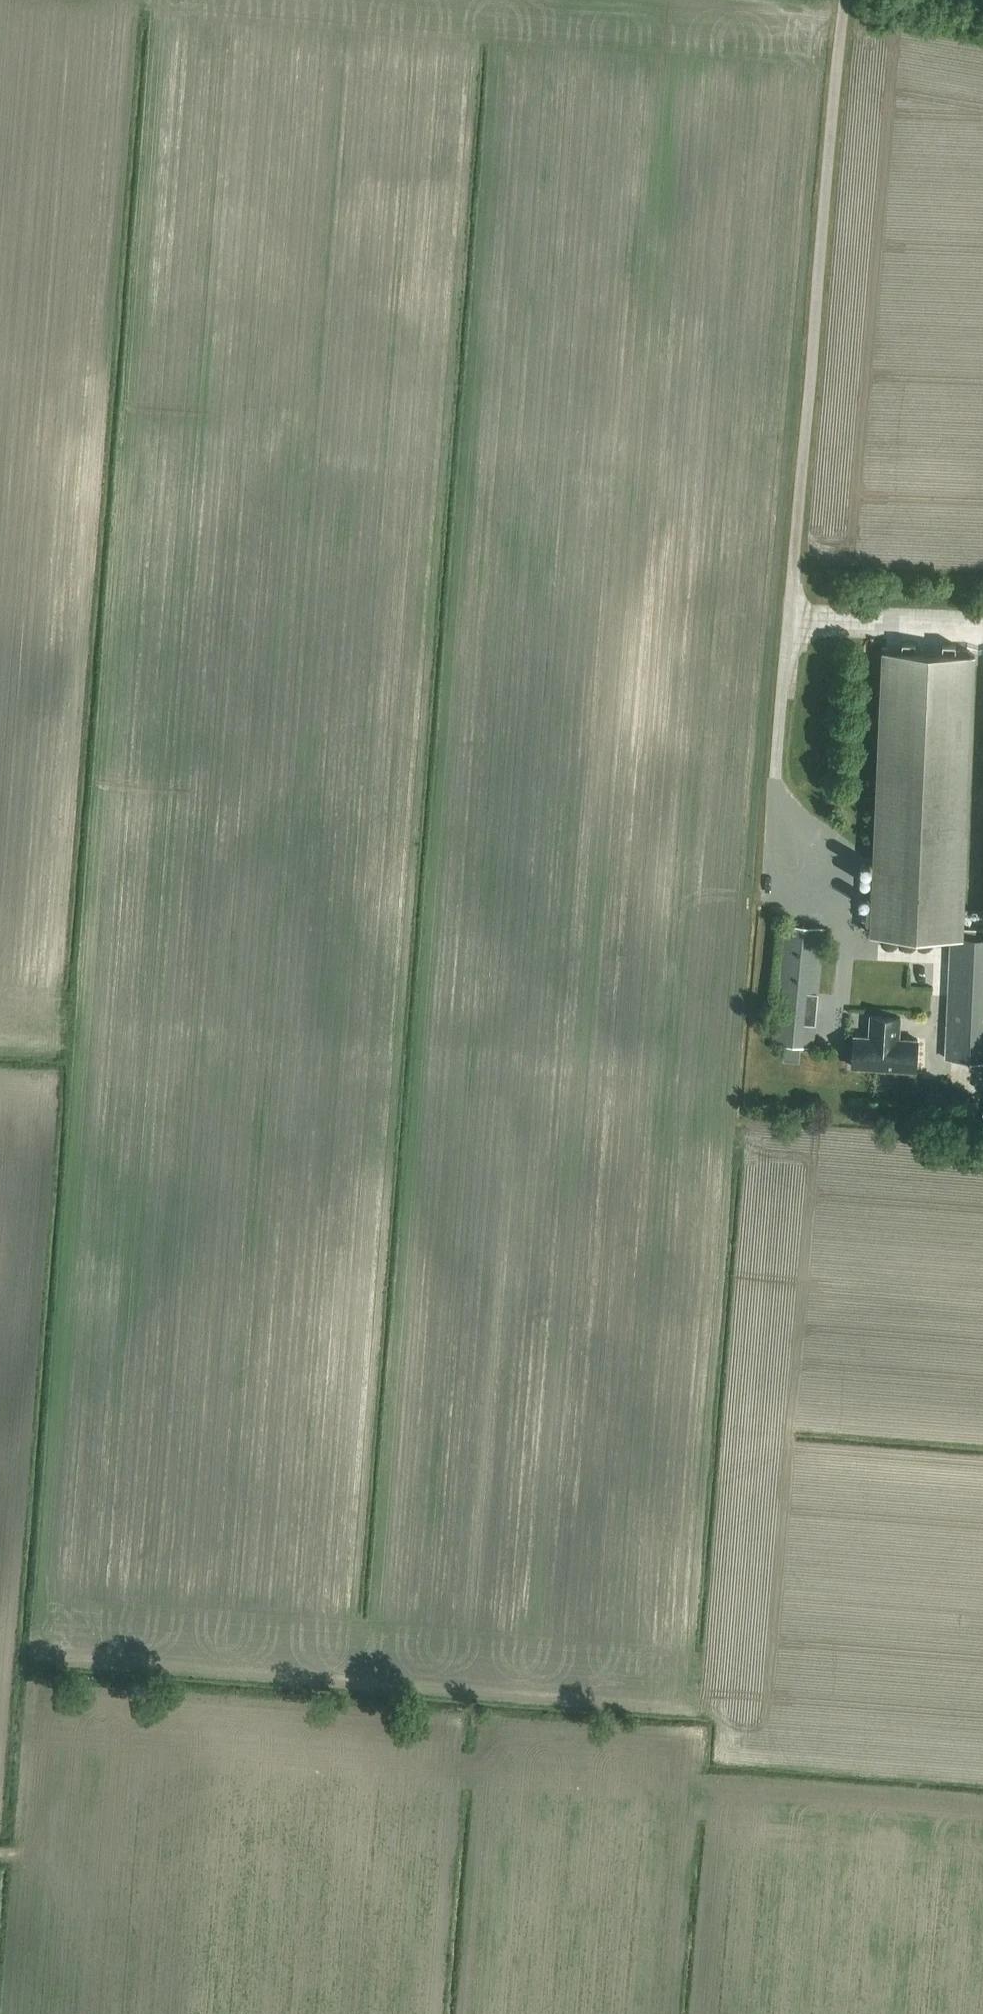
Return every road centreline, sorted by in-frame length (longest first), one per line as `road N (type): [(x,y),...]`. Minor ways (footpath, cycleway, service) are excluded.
road 1 (track): [(773,775),(849,0)]

